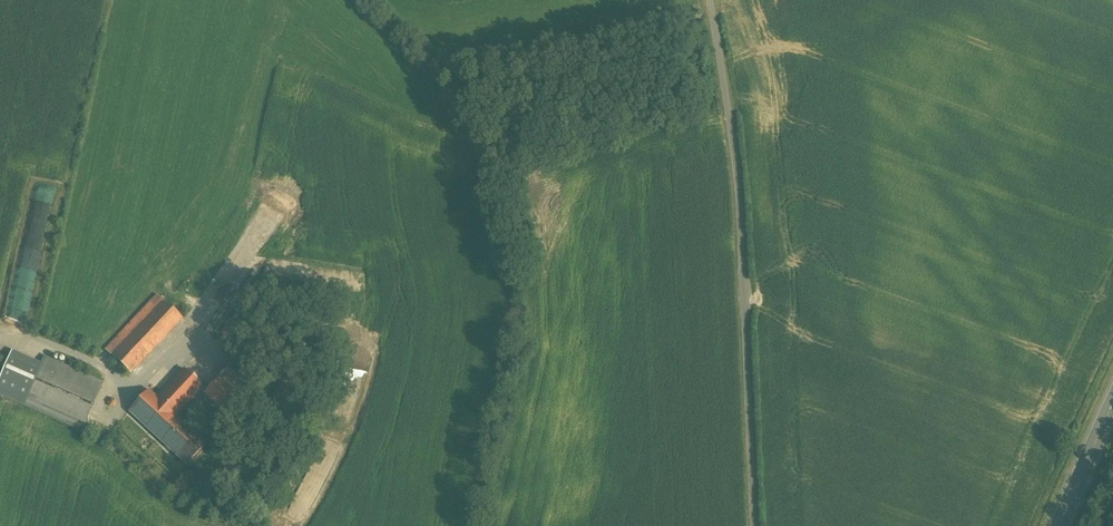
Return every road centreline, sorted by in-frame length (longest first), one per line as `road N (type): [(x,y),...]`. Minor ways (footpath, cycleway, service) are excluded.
road 1 (unclassified): [(756,525),(738,148),(716,0)]
road 2 (secondary): [(1112,404),(1059,525)]

